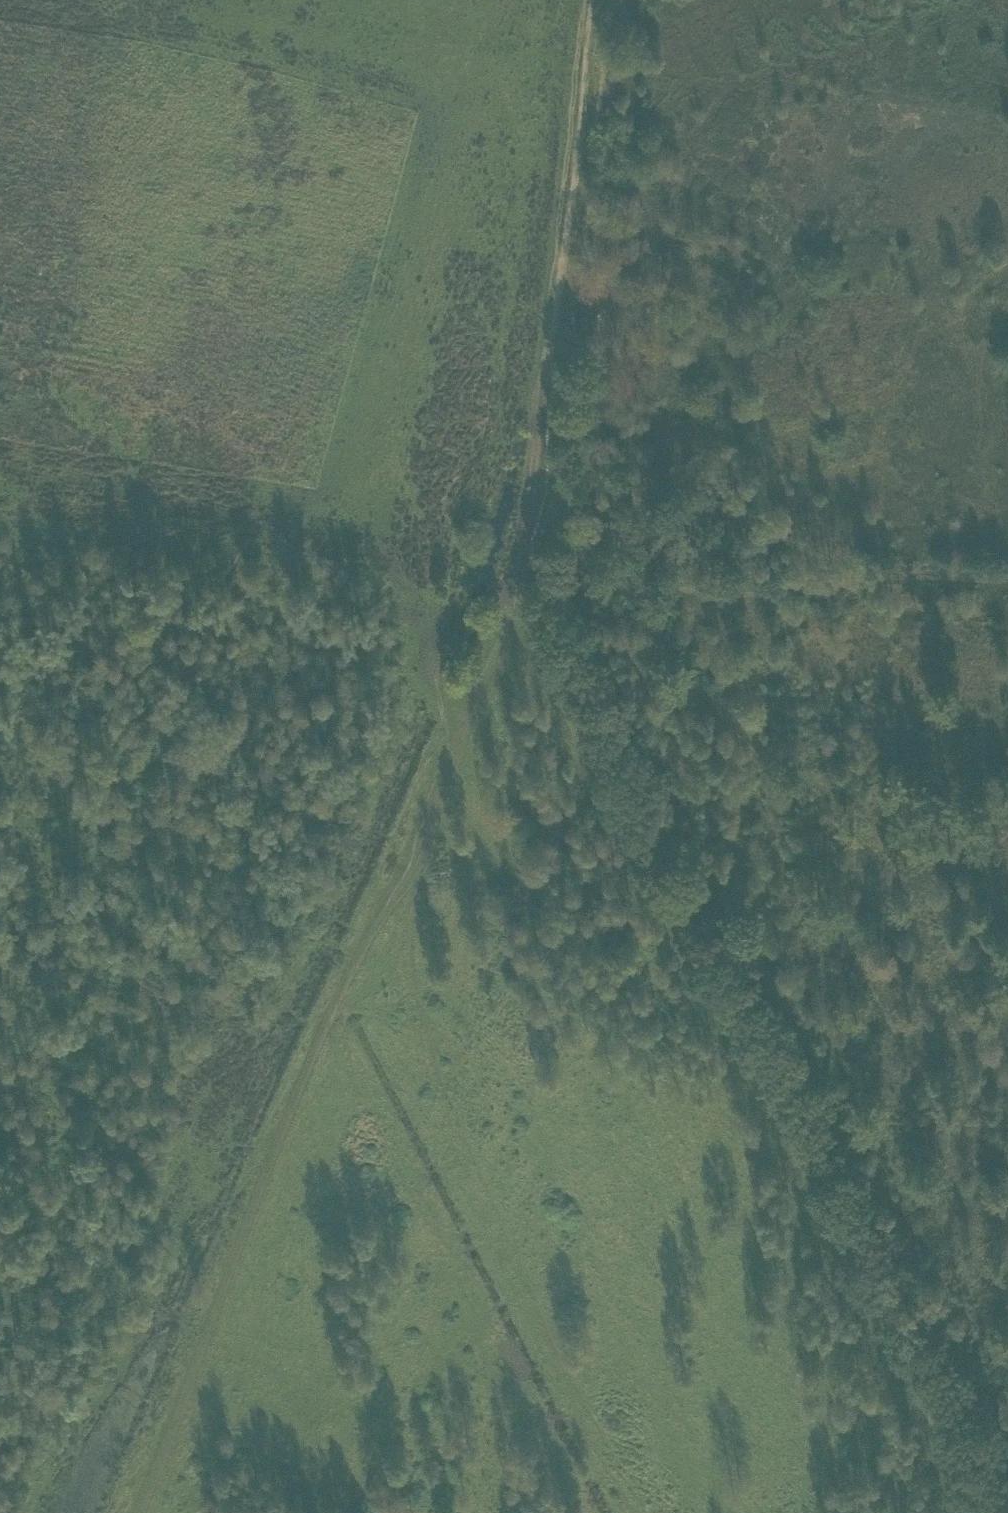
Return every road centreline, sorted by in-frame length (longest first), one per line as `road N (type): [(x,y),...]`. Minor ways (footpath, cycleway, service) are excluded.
road 1 (track): [(140,1512),(175,1440),(373,910),(520,570)]
road 2 (track): [(520,570),(586,0)]
road 3 (track): [(558,585),(573,573),(1007,580)]

